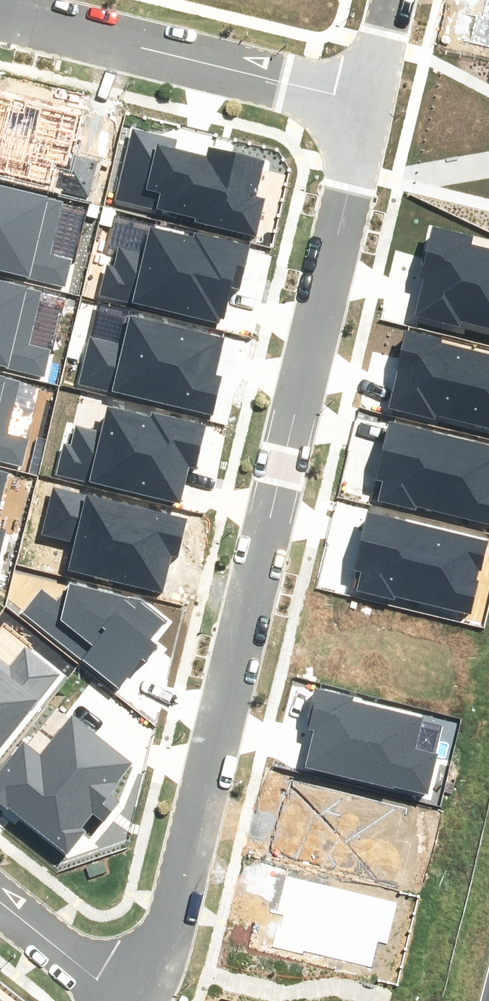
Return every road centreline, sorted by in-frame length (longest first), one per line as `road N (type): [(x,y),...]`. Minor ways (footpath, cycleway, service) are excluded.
road 1 (residential): [(366,105),(154,970)]
road 2 (residential): [(0,8),(366,105)]
road 3 (residential): [(131,1000),(0,896)]

